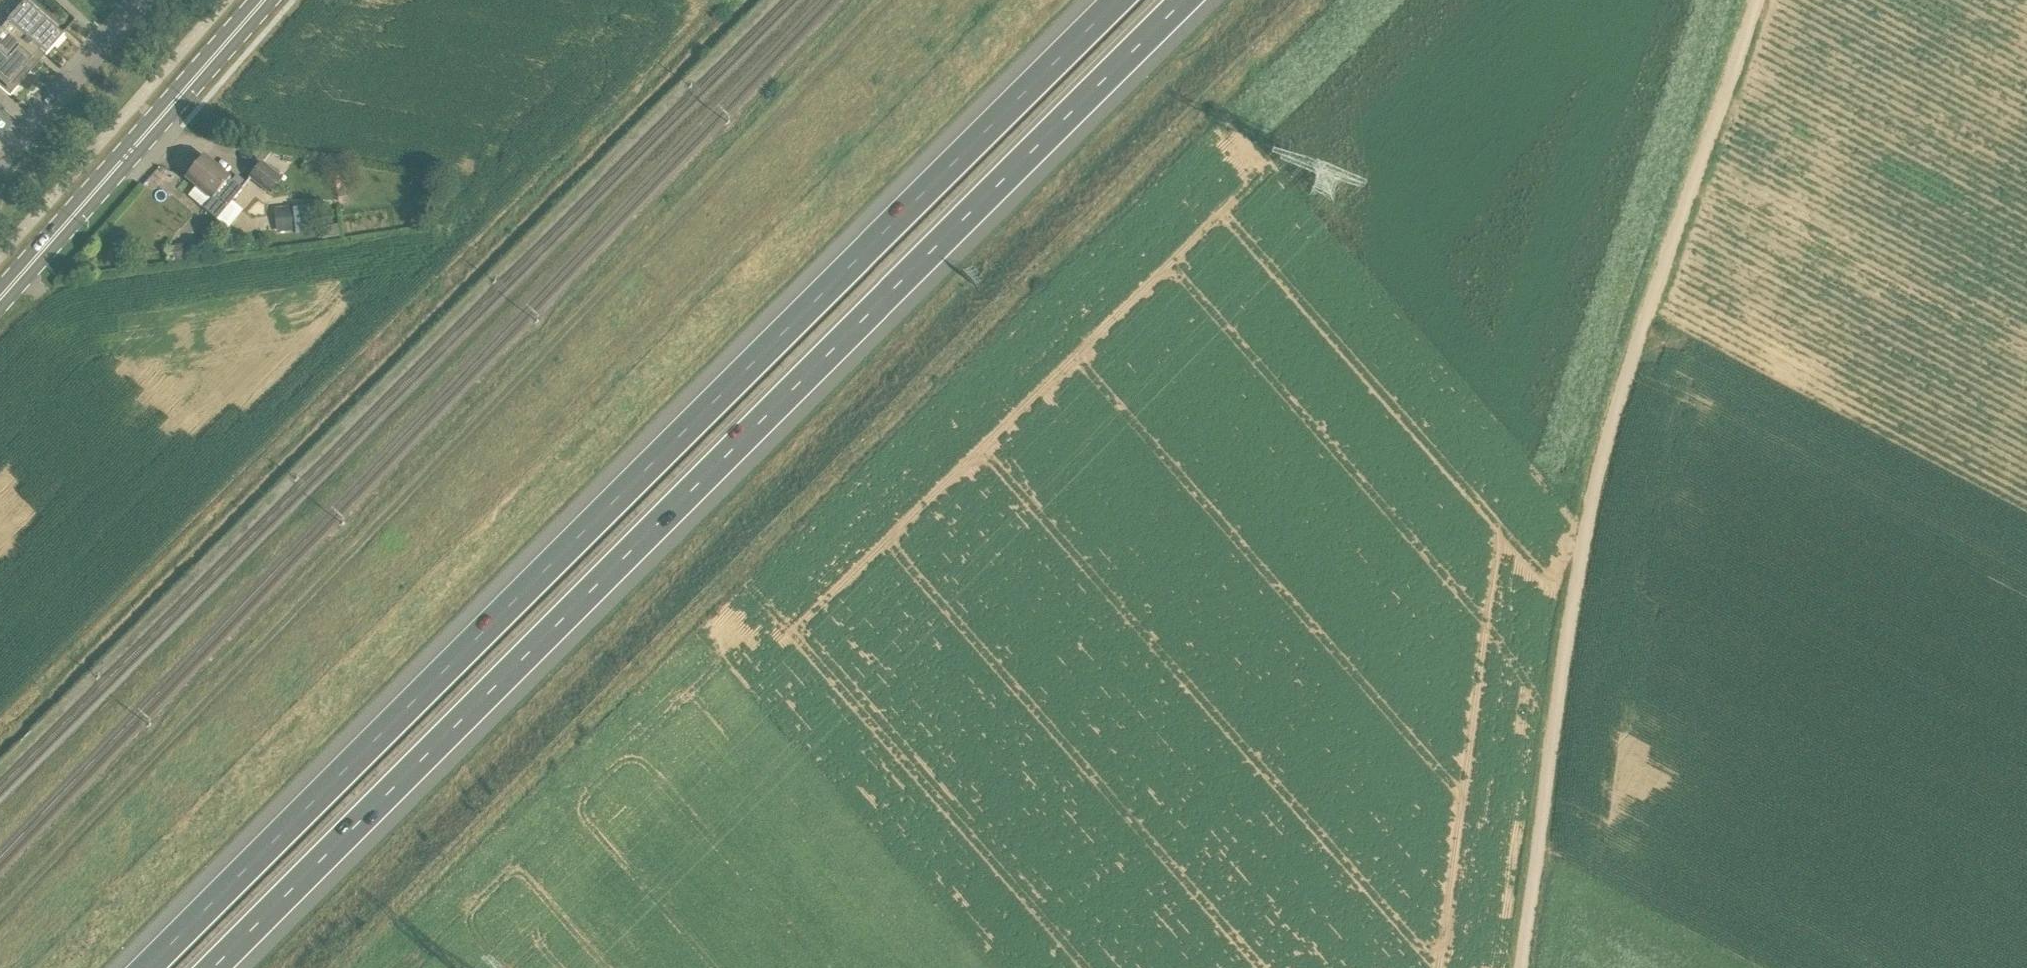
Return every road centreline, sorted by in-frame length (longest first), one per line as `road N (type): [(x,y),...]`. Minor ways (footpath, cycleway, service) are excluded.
road 1 (motorway): [(221,967),(1198,0)]
road 2 (motorway): [(1122,0),(147,967)]
road 3 (track): [(1520,967),(1592,493),(1754,0)]
road 4 (secondary): [(0,298),(263,0)]
road 5 (residential): [(0,168),(149,0)]

